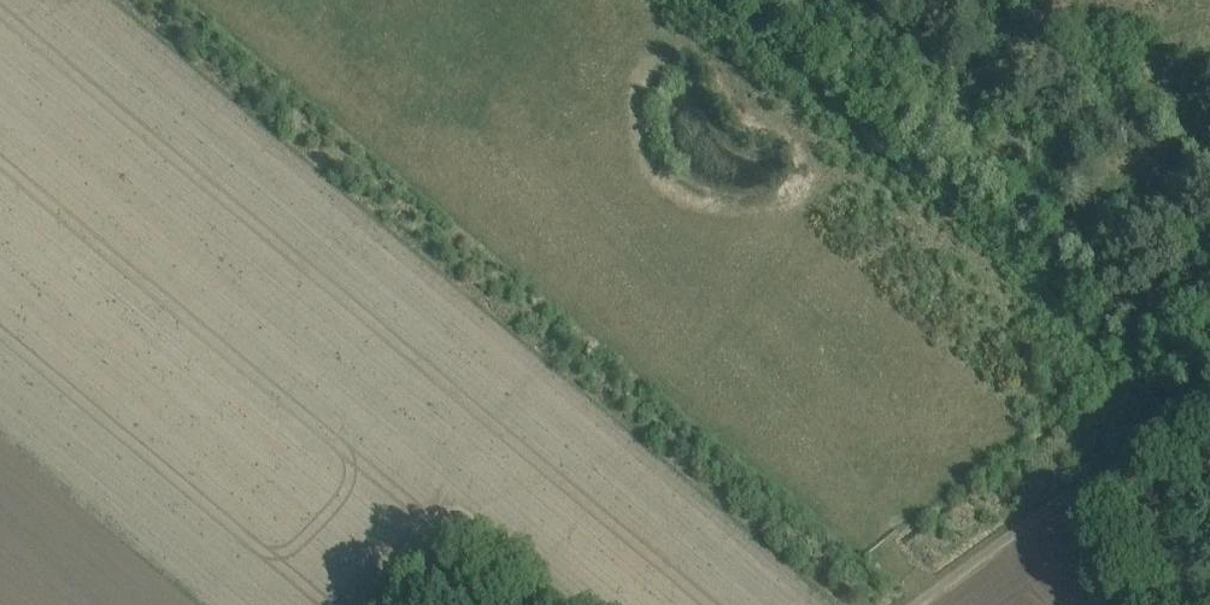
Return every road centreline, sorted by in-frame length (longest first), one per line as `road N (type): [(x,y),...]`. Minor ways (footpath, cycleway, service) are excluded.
road 1 (track): [(931,604),(1209,417)]

